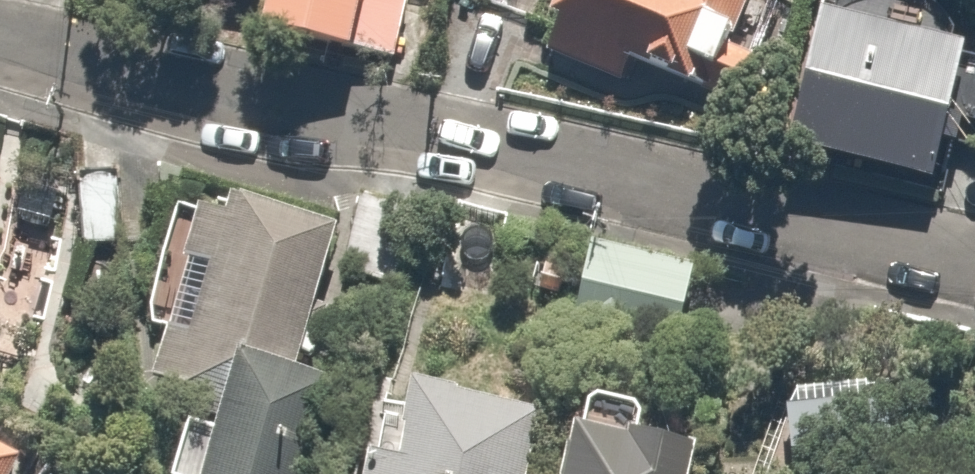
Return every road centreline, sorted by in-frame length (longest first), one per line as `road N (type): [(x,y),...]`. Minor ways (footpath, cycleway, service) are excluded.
road 1 (residential): [(0,47),(291,109),(974,293)]

